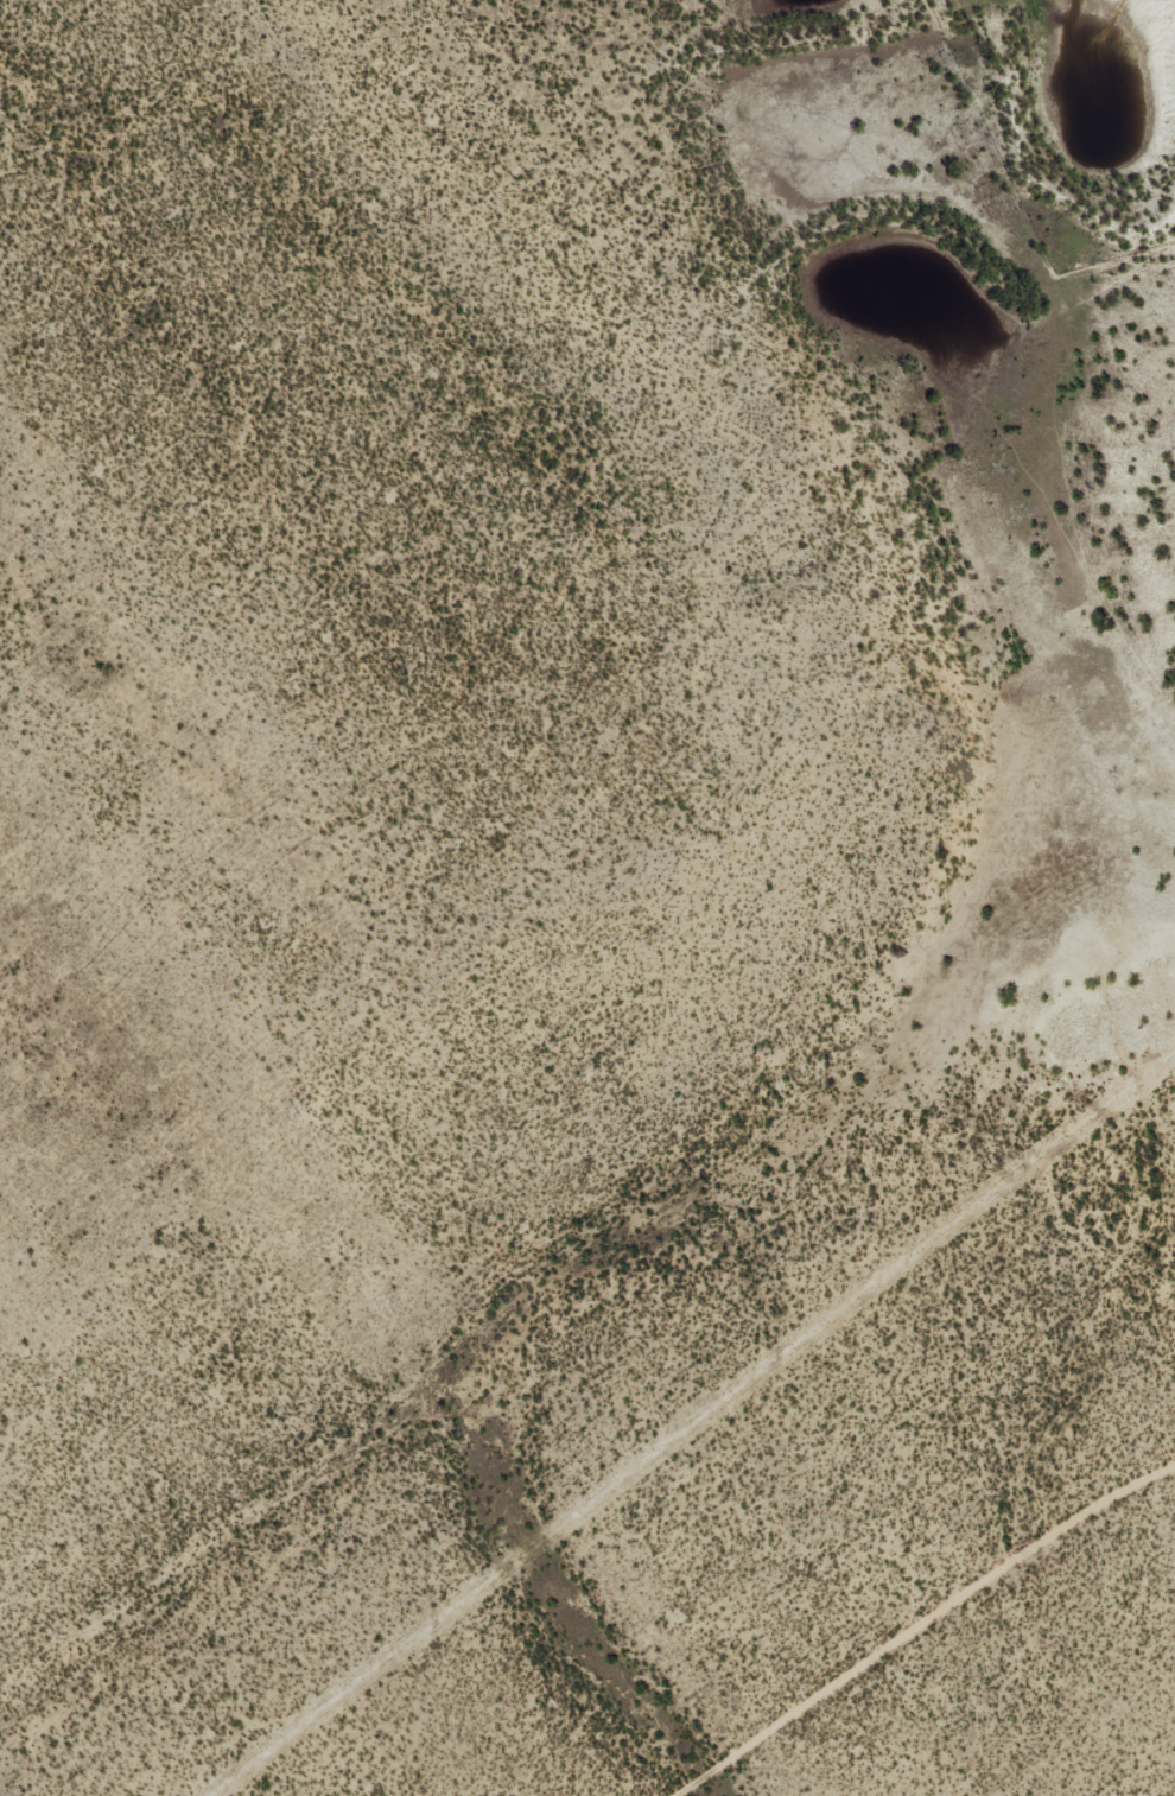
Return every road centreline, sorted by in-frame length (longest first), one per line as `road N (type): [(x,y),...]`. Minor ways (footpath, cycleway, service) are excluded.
road 1 (track): [(678,1795),(1046,1542),(1174,1469)]

